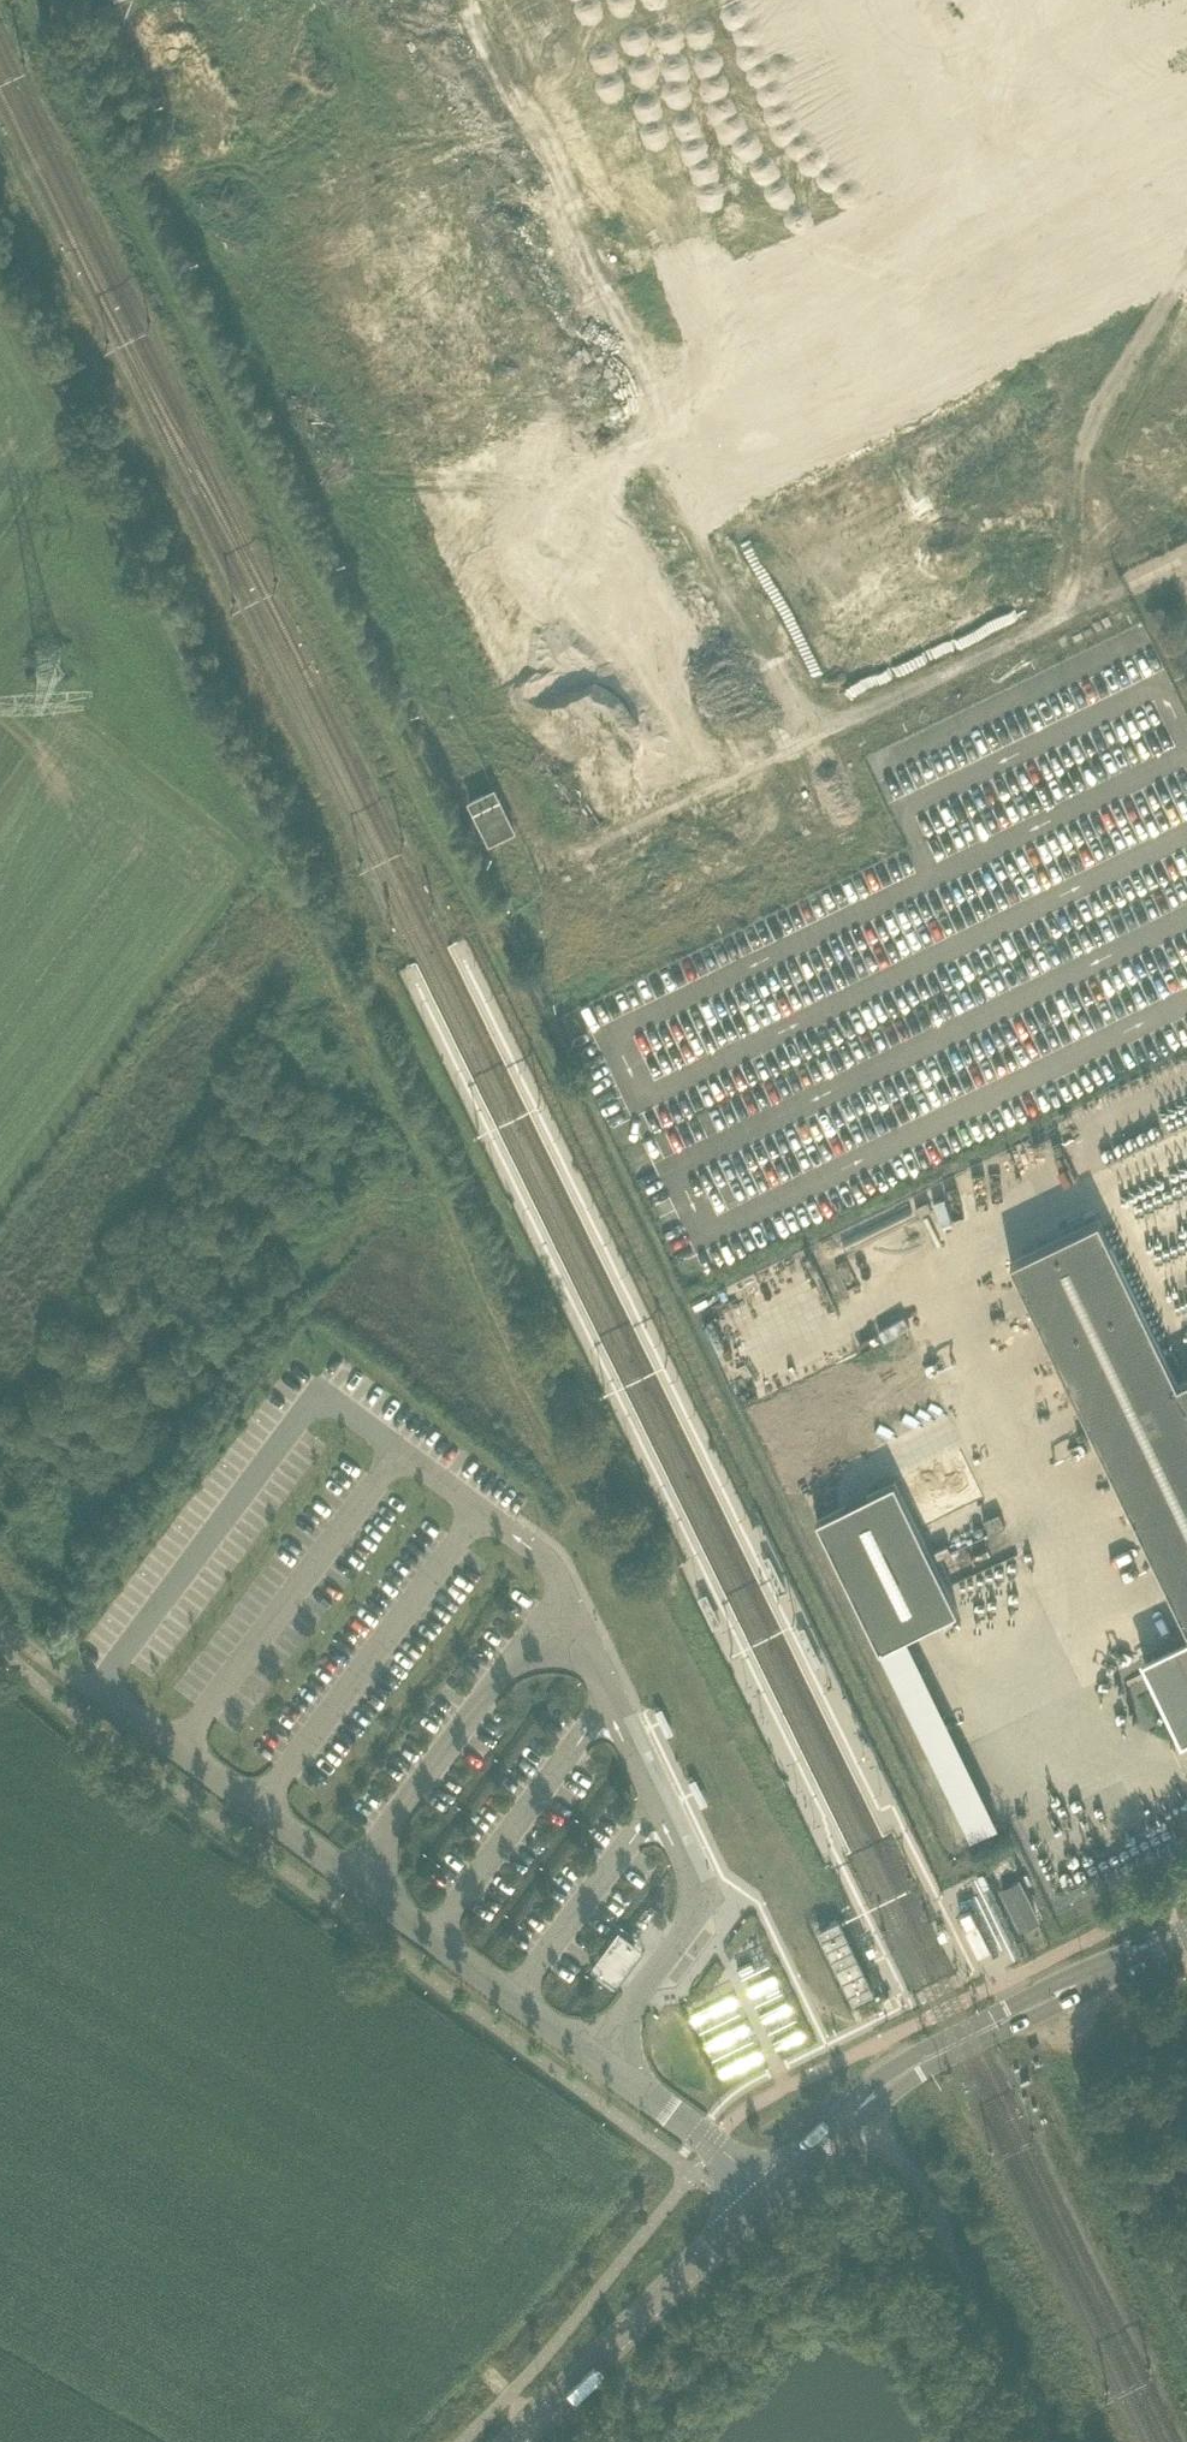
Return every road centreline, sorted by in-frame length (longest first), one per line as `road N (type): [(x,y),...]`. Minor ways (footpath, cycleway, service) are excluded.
road 1 (tertiary): [(768,2193),(908,2068),(1186,1933)]
road 2 (track): [(1053,2441),(928,2187),(870,2096)]
road 3 (tertiary): [(516,2441),(768,2193)]
road 4 (unclassified): [(768,2193),(712,2139),(599,2058)]

